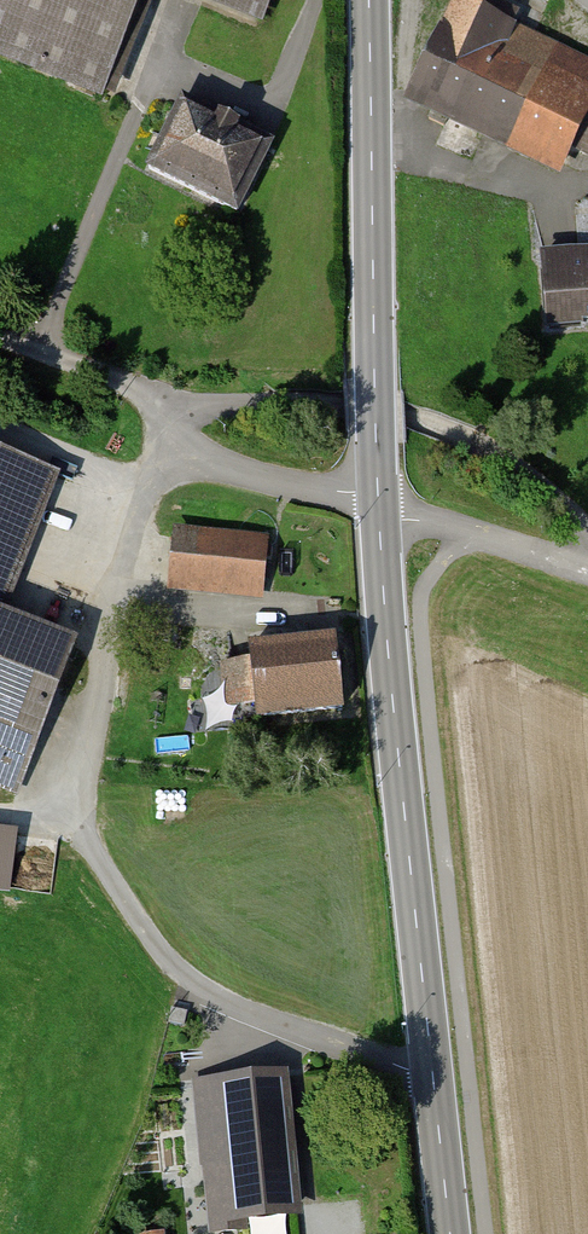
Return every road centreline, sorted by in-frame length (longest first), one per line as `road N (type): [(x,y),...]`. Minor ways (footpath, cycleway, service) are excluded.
road 1 (secondary): [(450,1233),(378,507),(369,0)]
road 2 (track): [(42,352),(155,70),(269,115),(318,0)]
road 3 (track): [(63,821),(164,953),(196,983),(260,1016),(409,1069),(432,1067)]
road 4 (track): [(587,532),(540,479),(483,444),(407,413),(220,403),(172,424)]
road 5 (track): [(63,821),(172,424)]
road 6 (track): [(42,352),(145,393),(216,463),(356,494),(378,507)]
road 7 (track): [(400,151),(411,0)]

